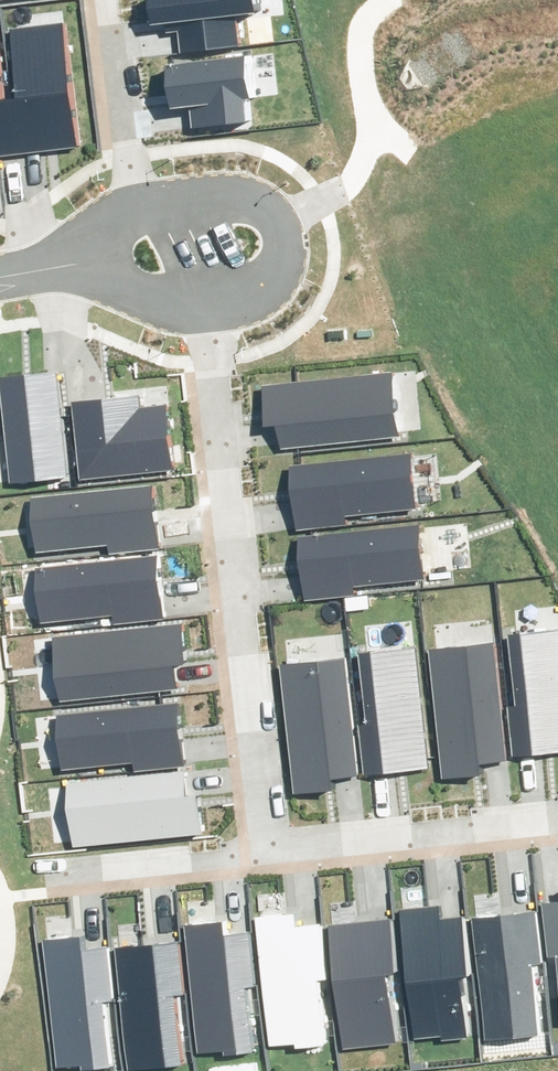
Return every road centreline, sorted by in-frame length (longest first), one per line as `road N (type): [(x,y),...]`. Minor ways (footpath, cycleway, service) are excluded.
road 1 (residential): [(201,300),(263,855)]
road 2 (residential): [(263,855),(557,817)]
road 3 (residential): [(144,211),(256,200),(273,215),(281,233),(277,263),(264,280),(233,298),(201,300)]
road 4 (residential): [(144,211),(121,79),(118,0)]
road 5 (residential): [(263,855),(51,874)]
road 6 (residential): [(201,300),(161,302),(72,260)]

